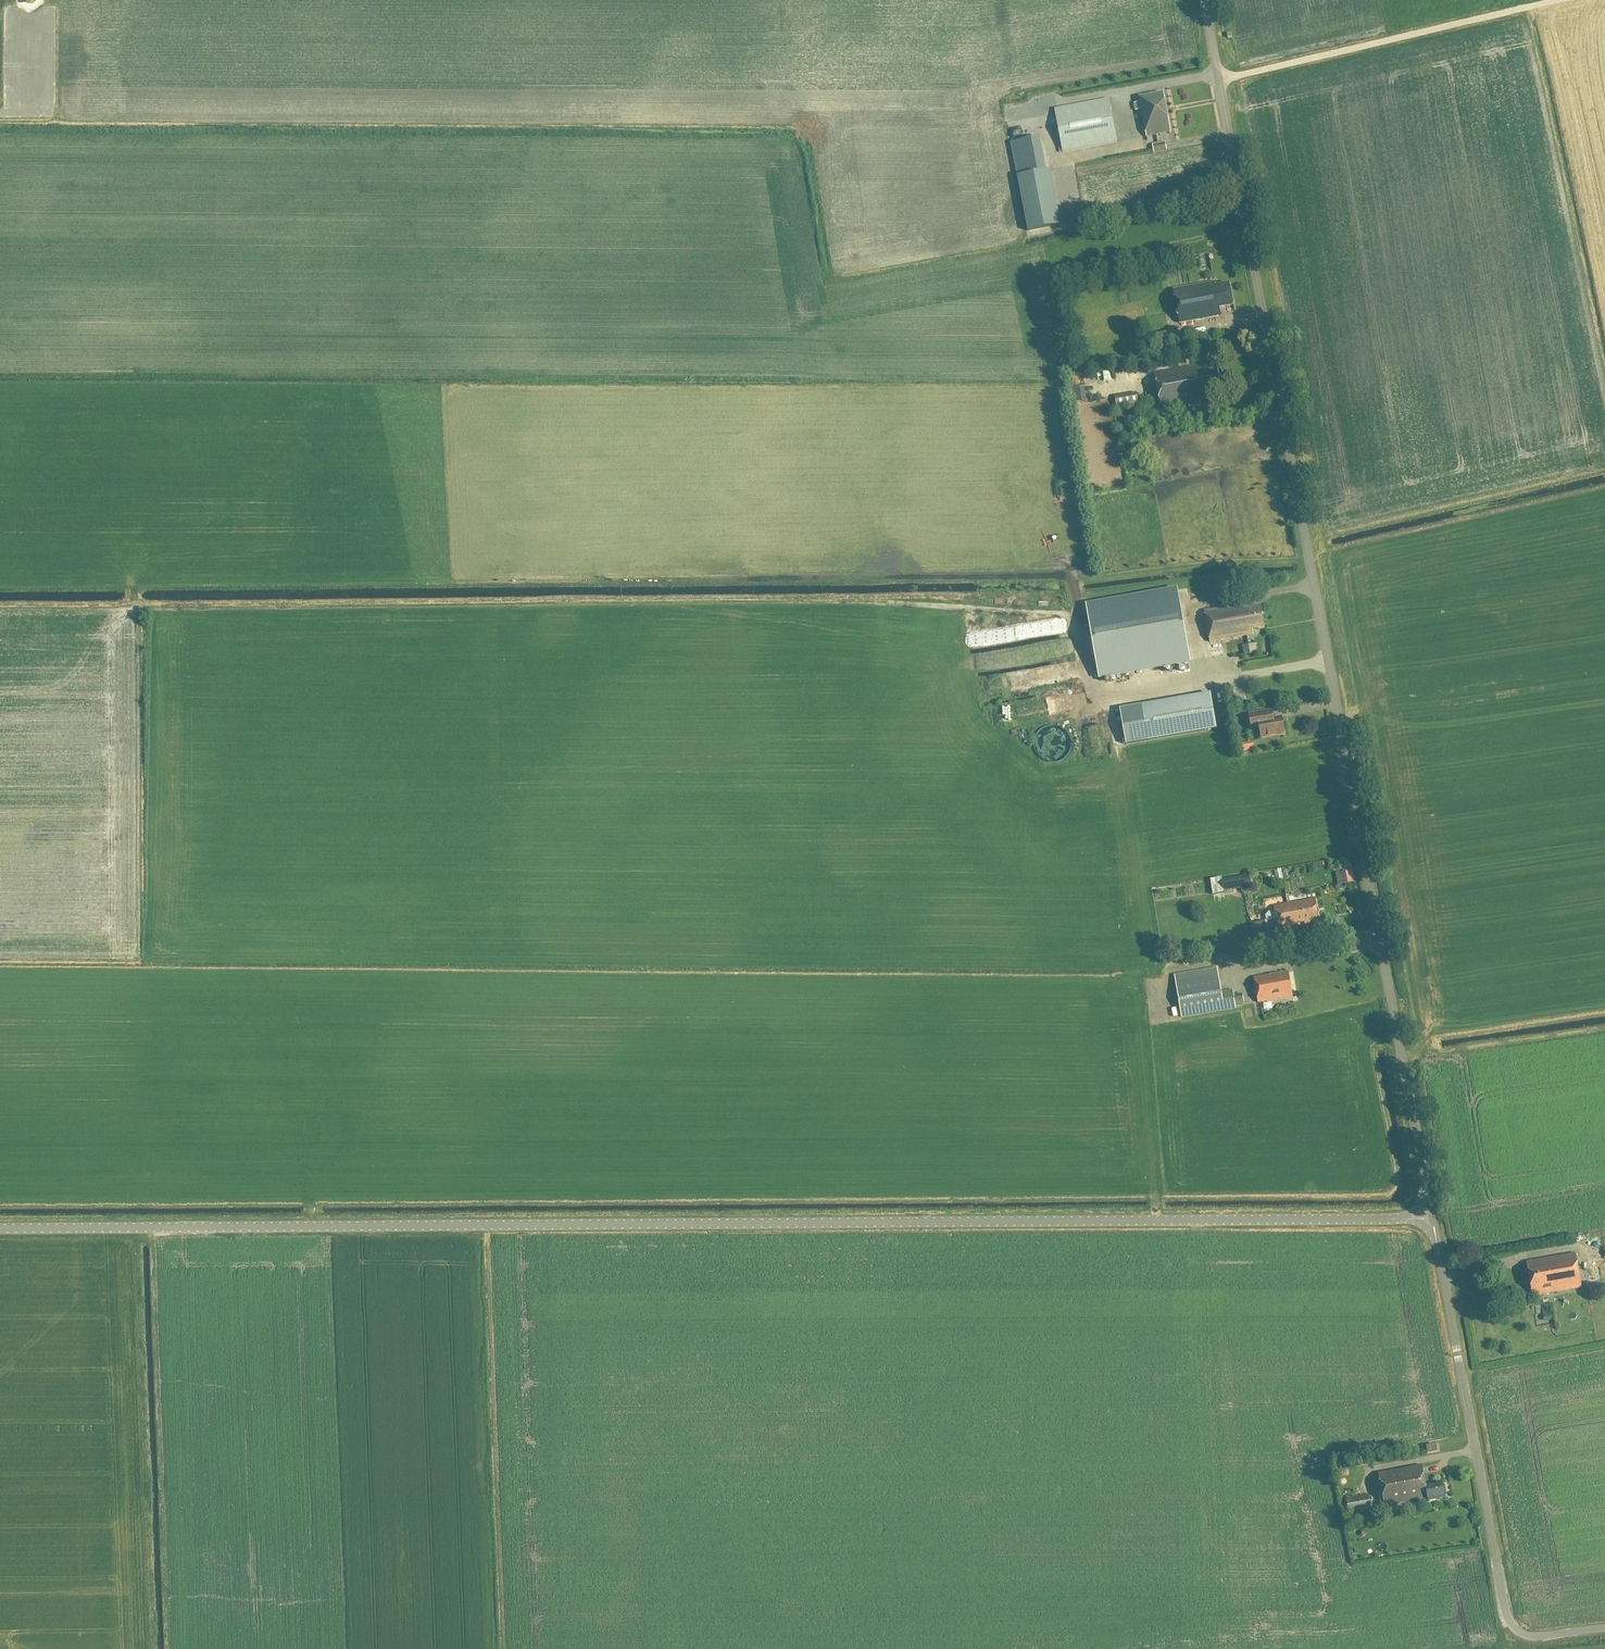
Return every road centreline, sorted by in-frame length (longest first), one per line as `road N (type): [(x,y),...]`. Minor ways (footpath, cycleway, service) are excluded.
road 1 (unclassified): [(0,1230),(1433,1219)]
road 2 (unclassified): [(1433,1219),(1203,0)]
road 3 (unclassified): [(1604,1629),(1526,1635),(1507,1618),(1433,1219)]

